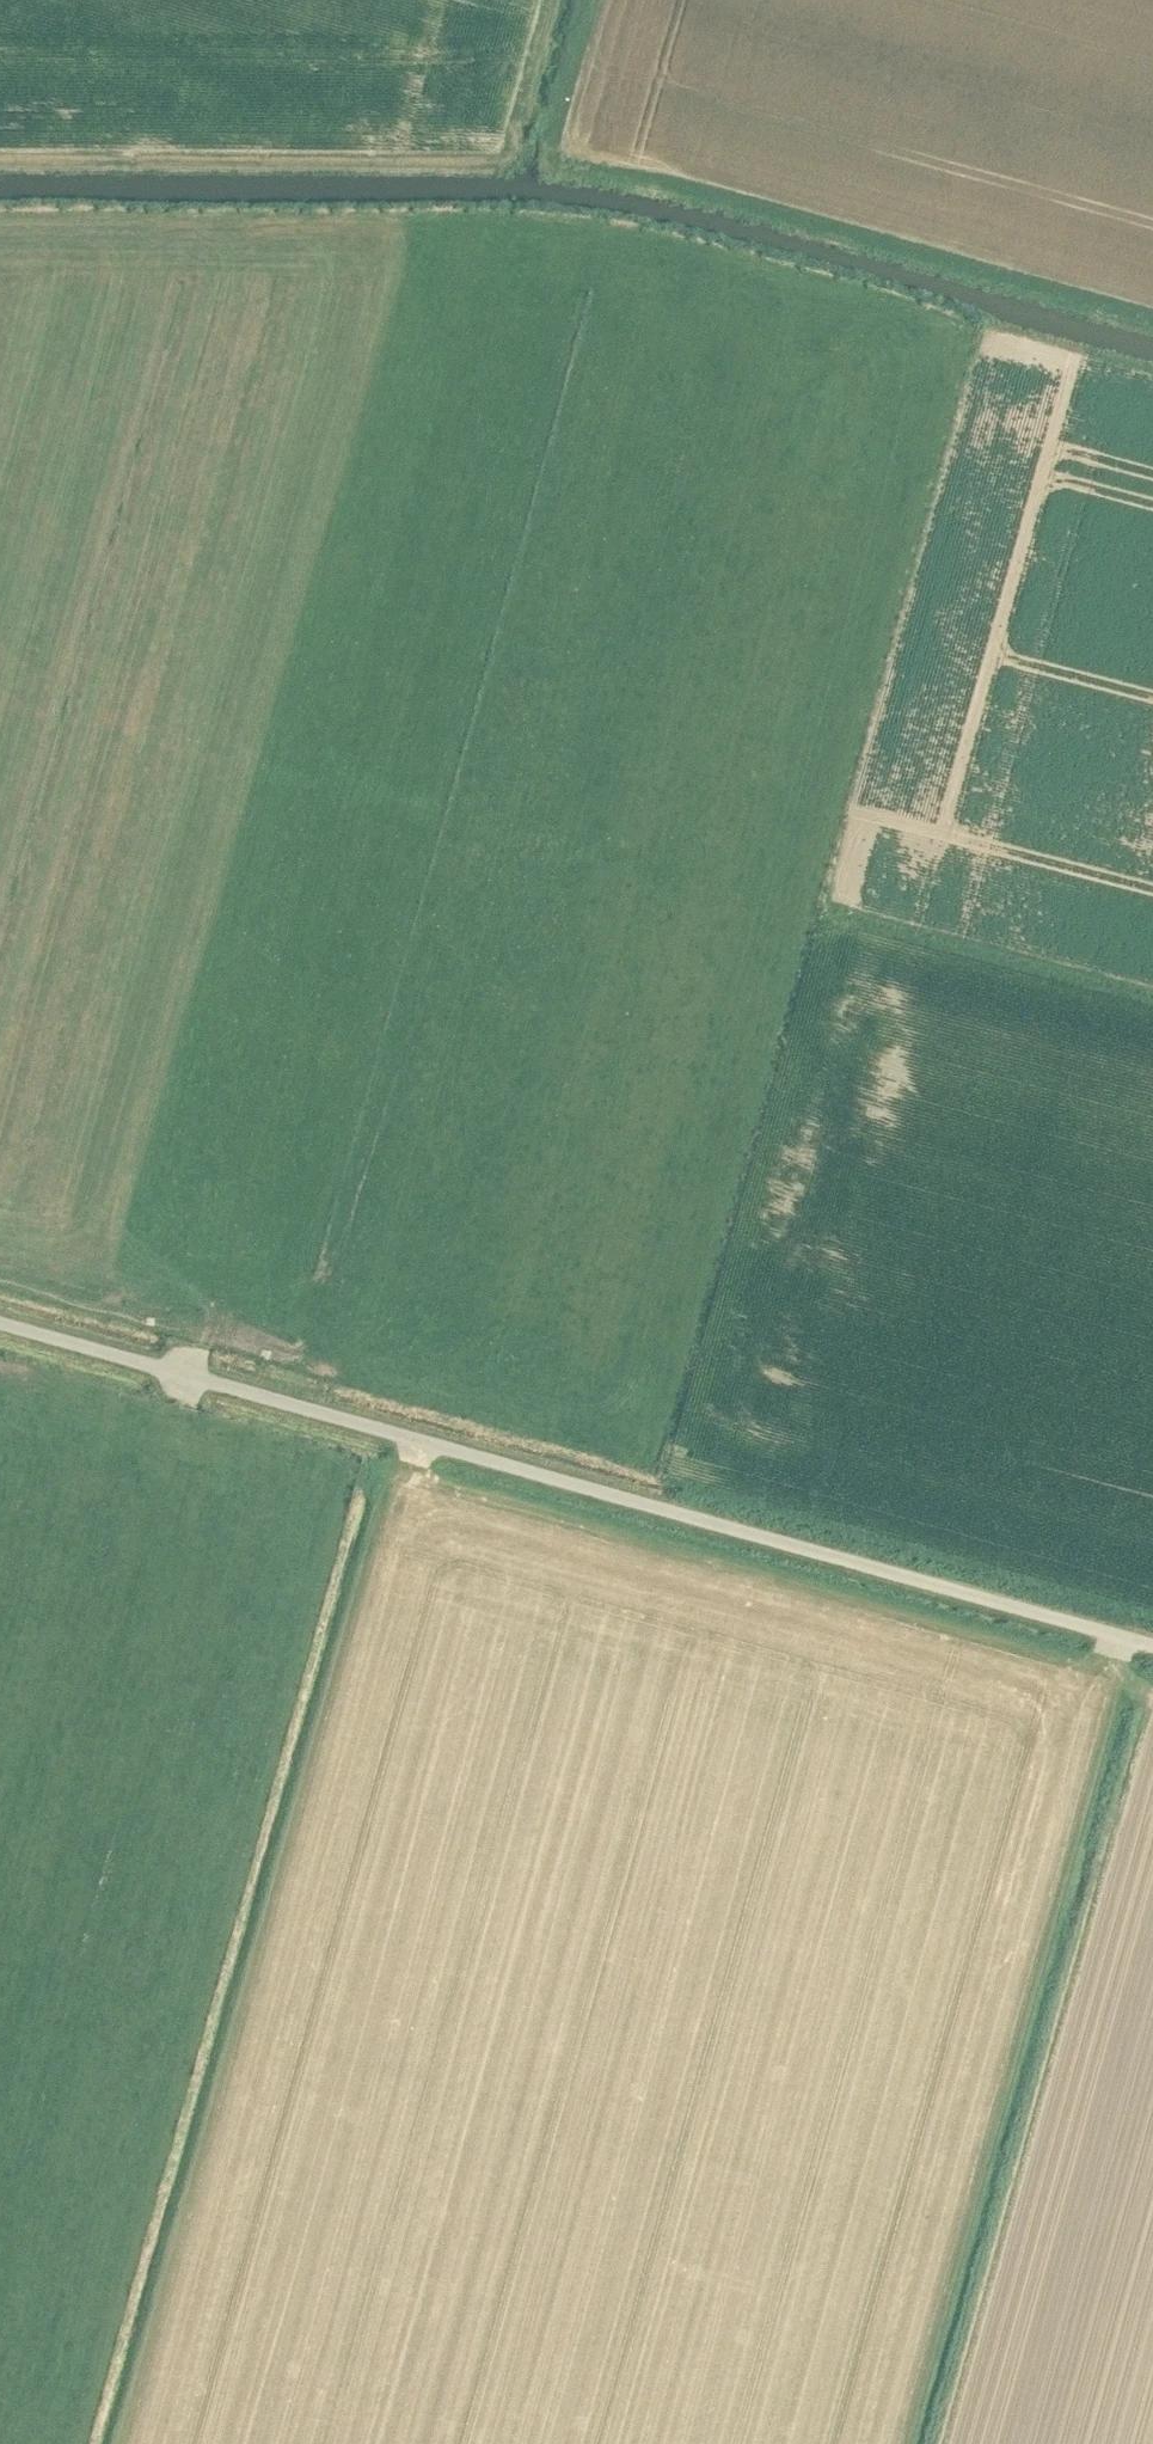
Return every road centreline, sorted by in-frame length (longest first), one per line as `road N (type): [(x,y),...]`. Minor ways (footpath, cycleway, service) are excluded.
road 1 (unclassified): [(1152,1633),(0,1300)]

